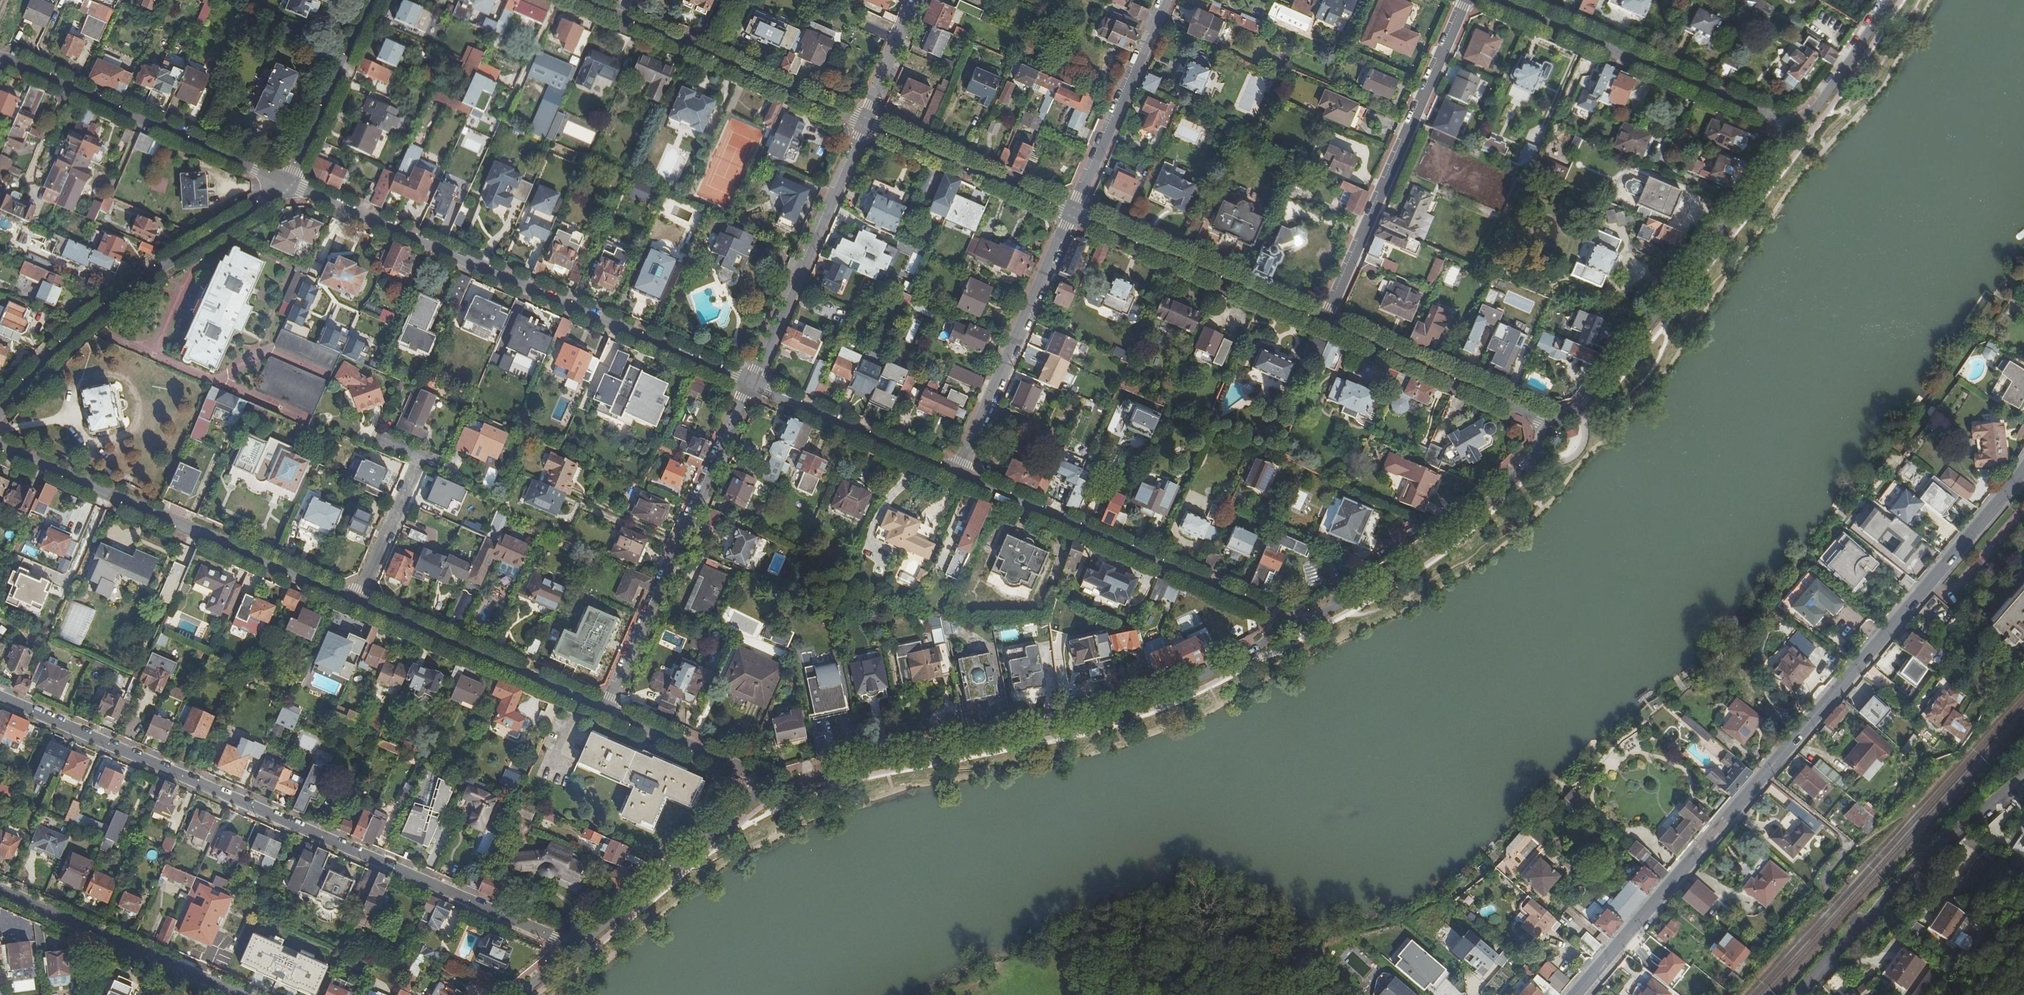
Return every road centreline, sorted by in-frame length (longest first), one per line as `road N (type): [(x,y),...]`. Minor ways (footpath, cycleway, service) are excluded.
road 1 (secondary): [(1575,994),(2023,472)]
road 2 (residential): [(0,697),(564,943)]
road 3 (residential): [(764,786),(1139,704),(1270,641),(1286,621)]
road 4 (residential): [(289,183),(750,382)]
road 5 (residential): [(358,603),(0,446)]
road 6 (residential): [(1552,423),(1587,401),(1782,150),(1789,125)]
road 7 (residential): [(289,183),(111,305),(0,412)]
road 8 (residential): [(959,475),(1286,621)]
road 9 (residential): [(604,708),(750,382)]
road 10 (residential): [(1324,322),(1465,0)]
road 11 (residential): [(1286,621),(1316,617),(1376,585),(1451,533),(1539,449),(1552,423)]
road 12 (residential): [(1492,0),(1789,125)]
road 13 (residential): [(1800,994),(1906,875),(2023,772)]
road 14 (residential): [(0,58),(289,183)]
road 15 (residential): [(586,0),(866,123)]
road 16 (residential): [(1073,212),(959,475)]
road 17 (residential): [(750,382),(866,123)]
road 18 (residential): [(1073,212),(1324,322)]
road 19 (residential): [(604,708),(358,603)]
road 20 (residential): [(564,943),(592,936),(764,786)]
road 21 (residential): [(0,892),(233,994)]
road 22 (residential): [(1324,322),(1552,423)]
road 23 (residential): [(1166,0),(1073,212)]
road 24 (residential): [(750,382),(959,475)]
road 25 (residential): [(866,123),(1073,212)]
road 26 (residential): [(372,0),(289,183)]
road 27 (residential): [(390,447),(422,460),(358,603)]
road 28 (residential): [(764,786),(604,708)]
road 29 (residential): [(1789,125),(1823,99),(1889,0)]
road 30 (residential): [(866,123),(918,0)]

